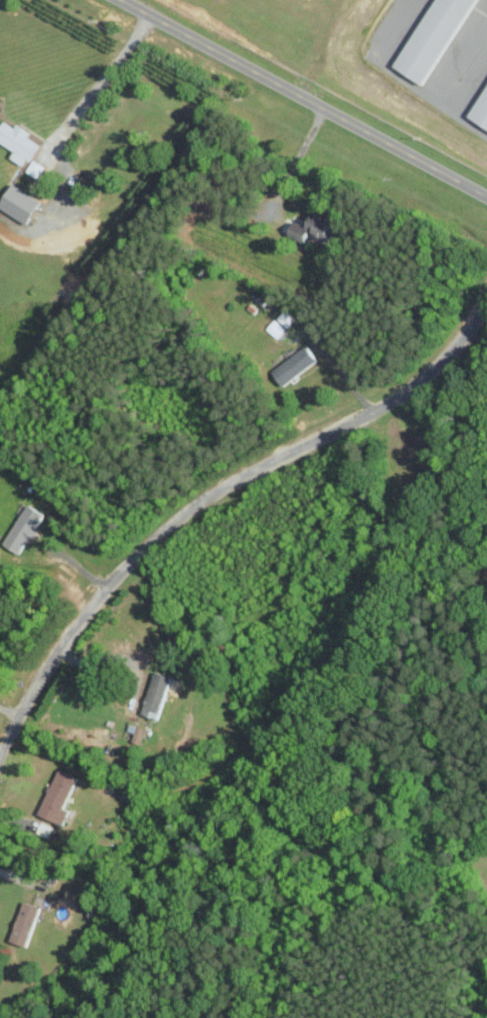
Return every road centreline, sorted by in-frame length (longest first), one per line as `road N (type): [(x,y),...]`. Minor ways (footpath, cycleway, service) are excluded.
road 1 (residential): [(486,303),(421,379),(215,490),(136,555),(58,645),(0,756)]
road 2 (tertiary): [(486,196),(121,0)]

